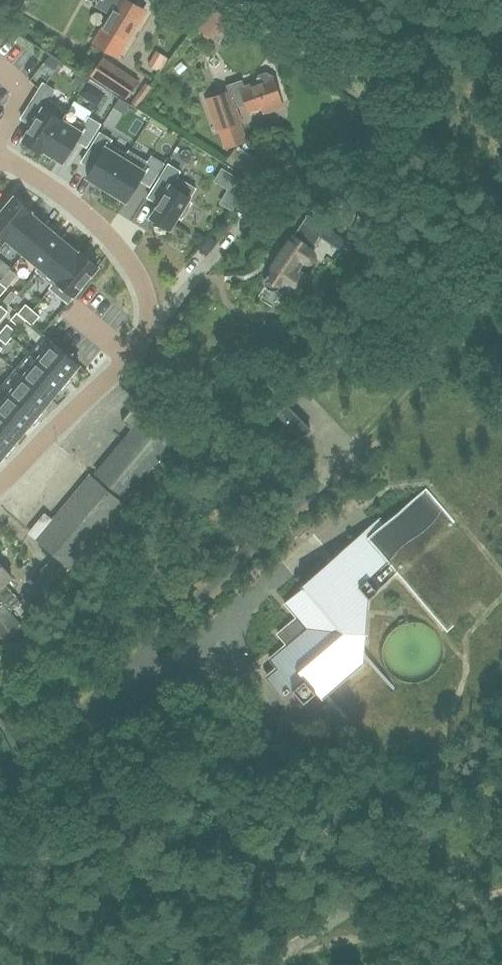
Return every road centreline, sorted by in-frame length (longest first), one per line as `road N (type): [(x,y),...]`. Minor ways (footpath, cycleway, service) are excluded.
road 1 (track): [(501,778),(412,754),(382,758),(331,796),(300,803),(144,774),(65,808),(0,860)]
road 2 (residential): [(0,483),(129,356),(148,311),(138,274),(107,232),(63,194),(0,160)]
road 3 (track): [(501,277),(351,450)]
road 4 (track): [(501,891),(367,943),(336,915)]
road 5 (residential): [(377,95),(231,0)]
road 6 (track): [(501,811),(367,896)]

